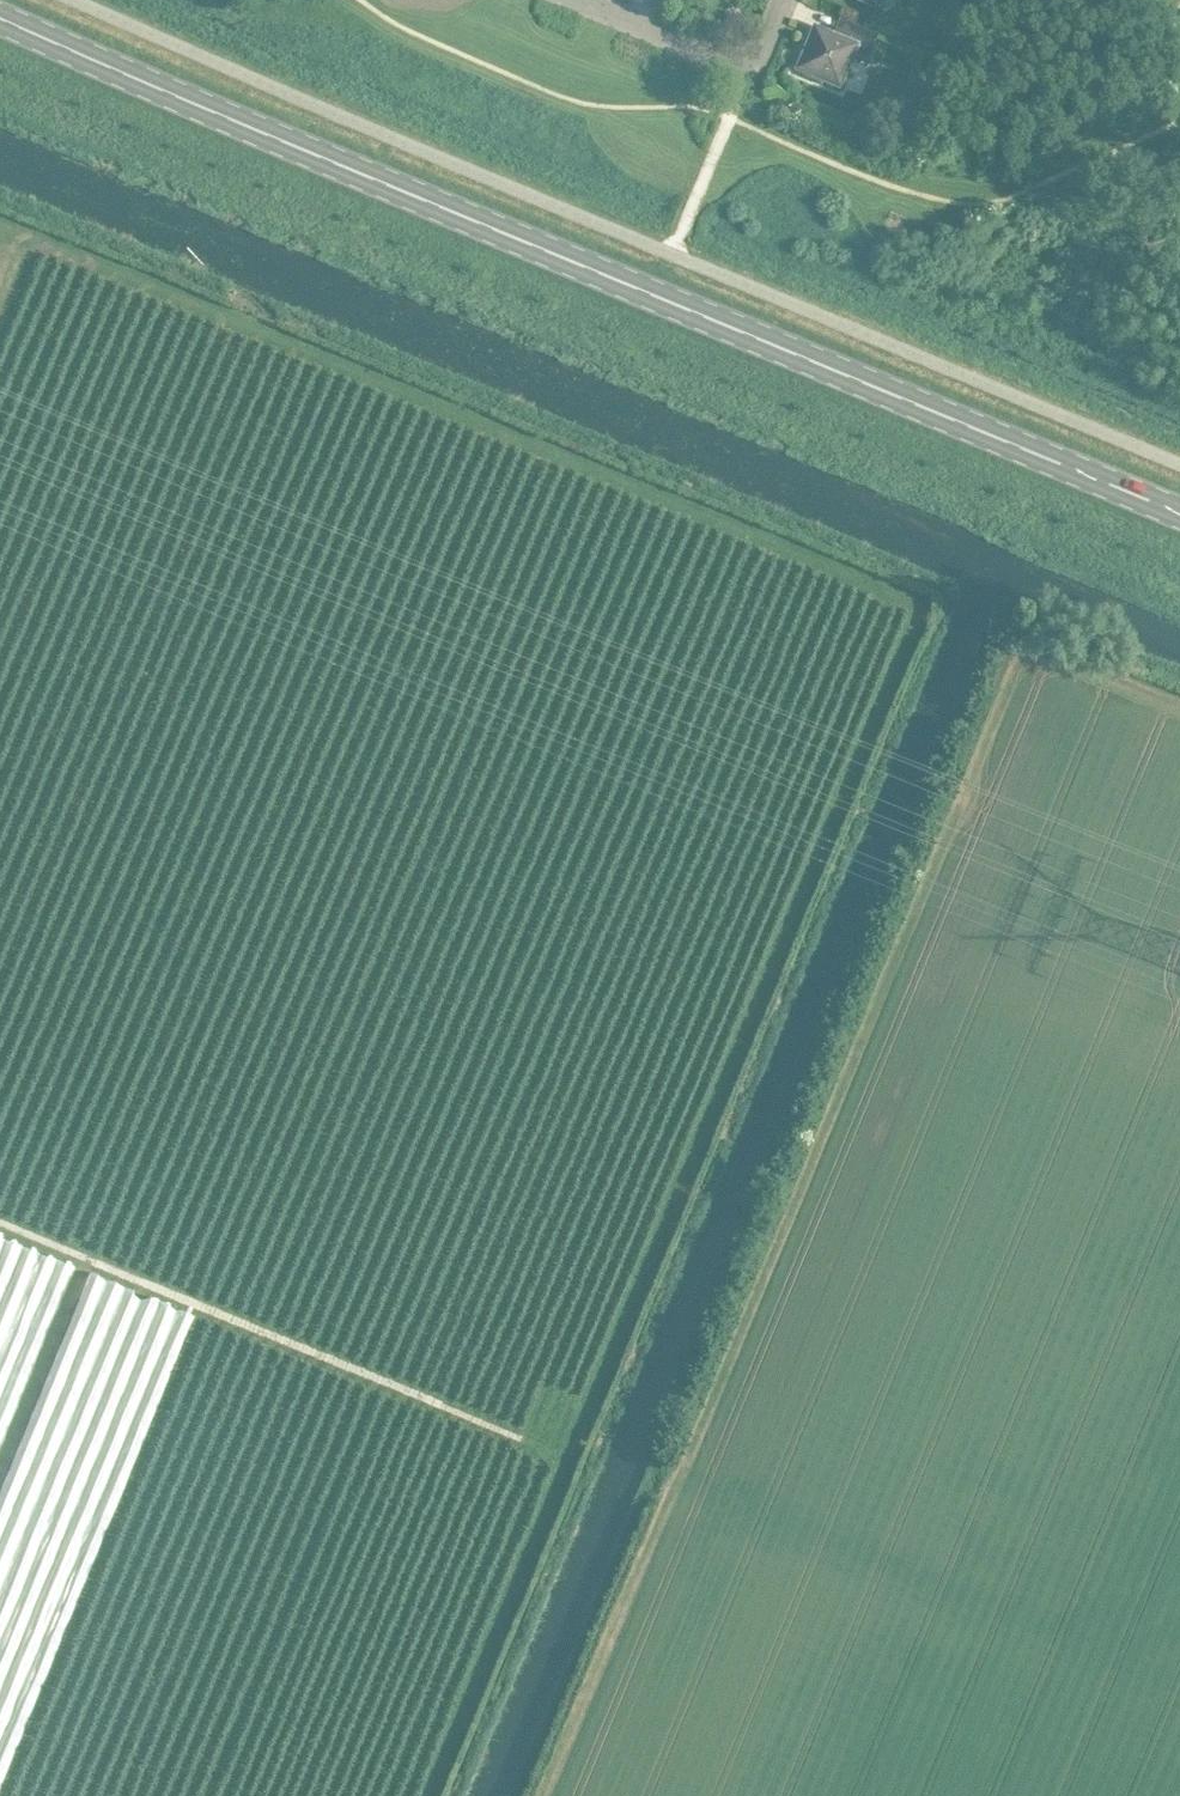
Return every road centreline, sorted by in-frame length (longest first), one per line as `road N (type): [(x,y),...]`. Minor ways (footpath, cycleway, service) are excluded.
road 1 (primary): [(1179,517),(0,17)]
road 2 (residential): [(786,0),(767,43),(736,57),(594,0)]

